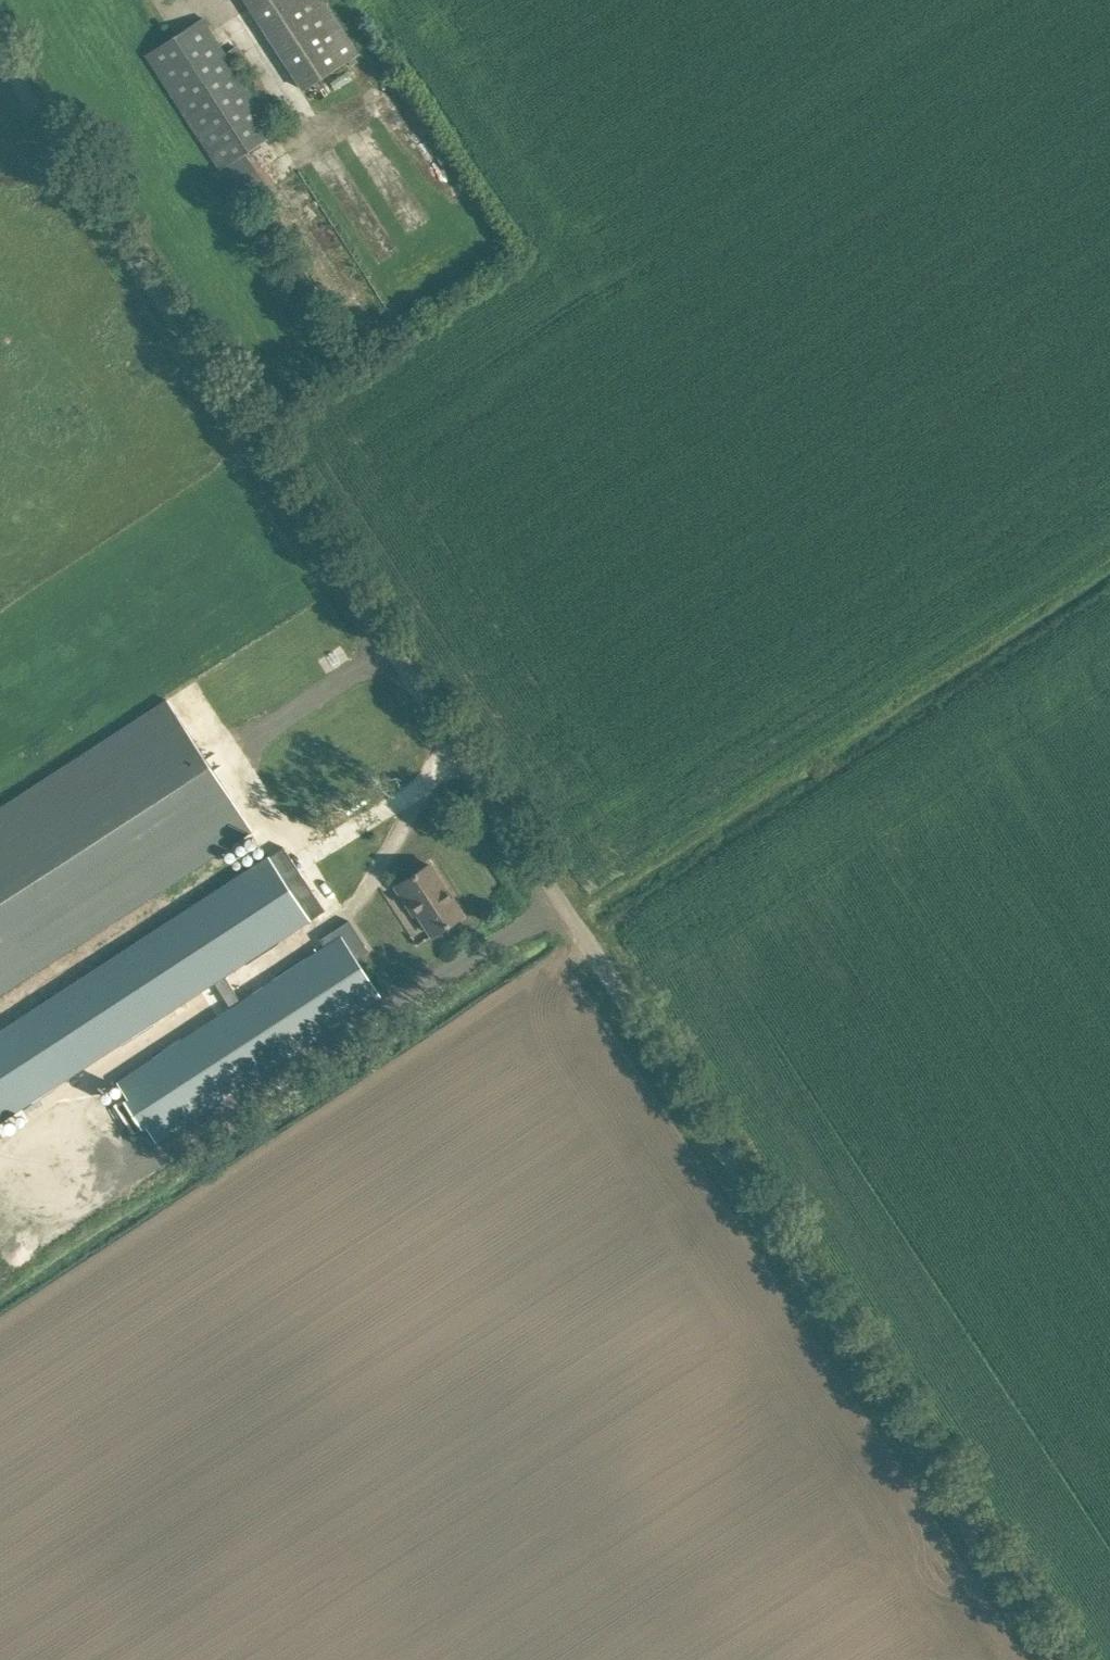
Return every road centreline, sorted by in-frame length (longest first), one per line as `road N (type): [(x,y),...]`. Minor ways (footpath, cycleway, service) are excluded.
road 1 (unclassified): [(1061,1659),(0,43)]

